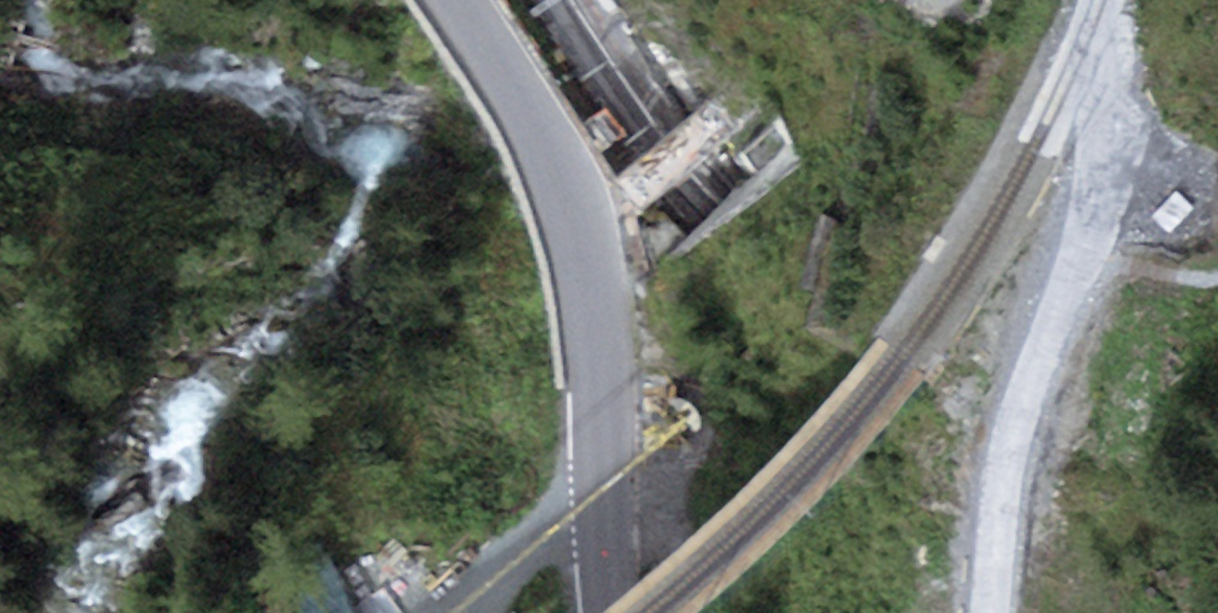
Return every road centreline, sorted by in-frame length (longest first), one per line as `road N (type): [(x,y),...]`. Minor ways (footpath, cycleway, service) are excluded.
road 1 (secondary): [(618,612),(601,370),(581,238),(531,115),(454,0)]
road 2 (track): [(968,612),(979,446),(995,401)]
road 3 (track): [(607,519),(534,538),(455,612)]

